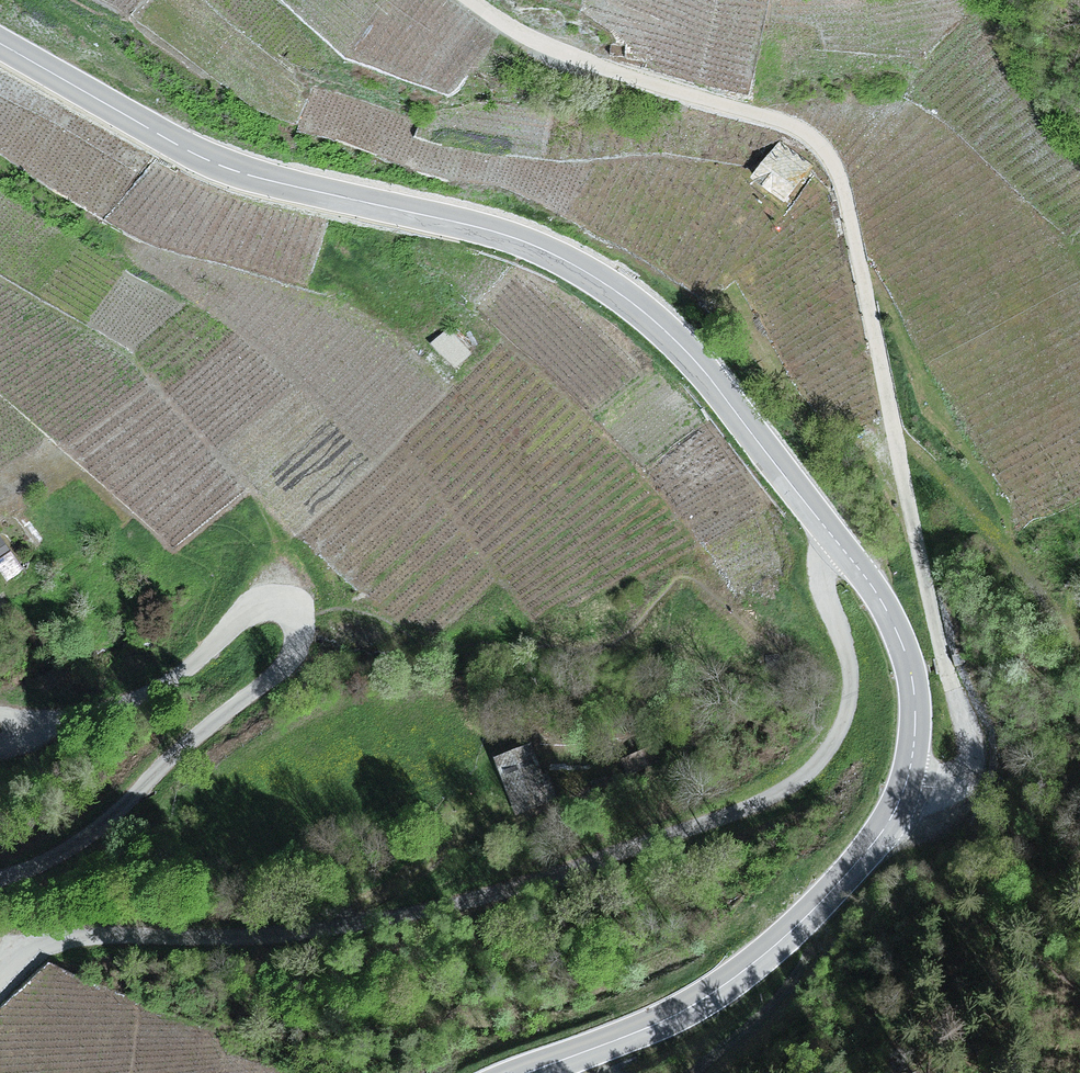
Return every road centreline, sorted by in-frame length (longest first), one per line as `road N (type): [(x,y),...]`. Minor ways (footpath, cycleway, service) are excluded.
road 1 (tertiary): [(527,1072),(696,1003),(763,959),(855,871),(901,797),(916,736),(907,658),(885,610),(709,376),(621,294),(526,244),(244,176),(0,44)]
road 2 (track): [(822,584),(846,662),(844,699),(814,760),(747,805),(432,907),(246,936),(85,937),(24,949),(0,973)]
road 3 (track): [(464,0),(585,66),(790,128),(812,145),(837,184),(893,440)]
road 4 (track): [(0,878),(92,834),(288,663),(301,635),(293,609)]
road 5 (track): [(893,440),(965,751),(954,785),(901,797)]
road 6 (track): [(893,440),(1016,559),(1079,658)]
road 7 (track): [(293,609),(254,612),(198,660),(143,692),(57,719)]
road 8 (track): [(344,924),(355,902),(461,828),(538,794)]

